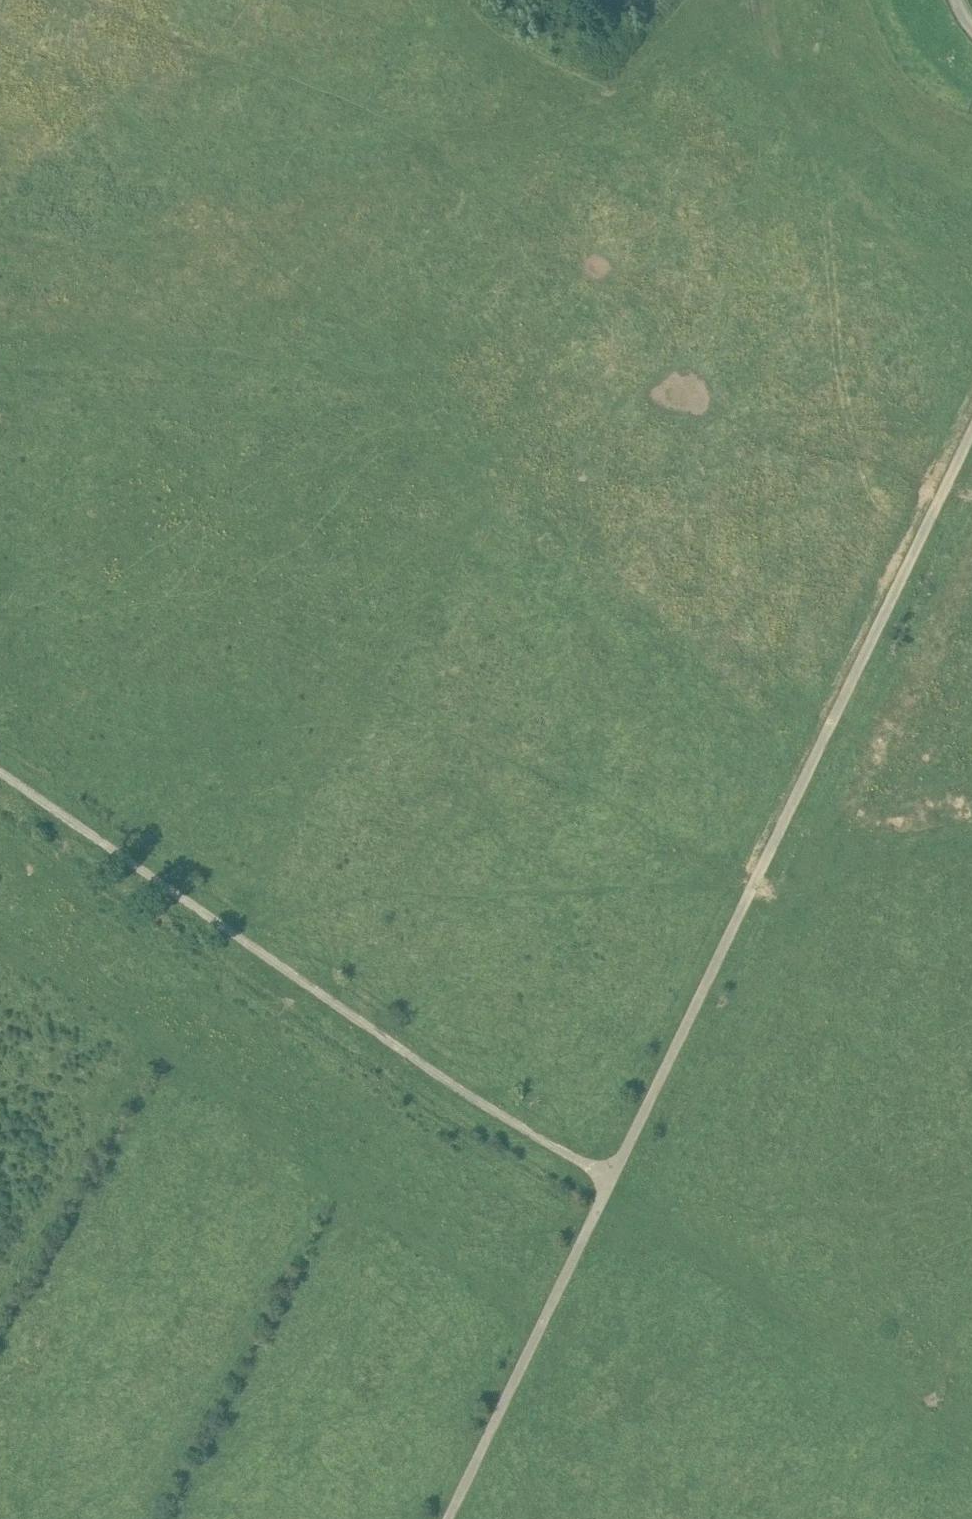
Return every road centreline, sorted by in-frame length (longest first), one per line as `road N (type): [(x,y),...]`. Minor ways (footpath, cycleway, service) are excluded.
road 1 (unclassified): [(611,1179),(426,1068),(0,771)]
road 2 (unclassified): [(611,1179),(448,1518)]

